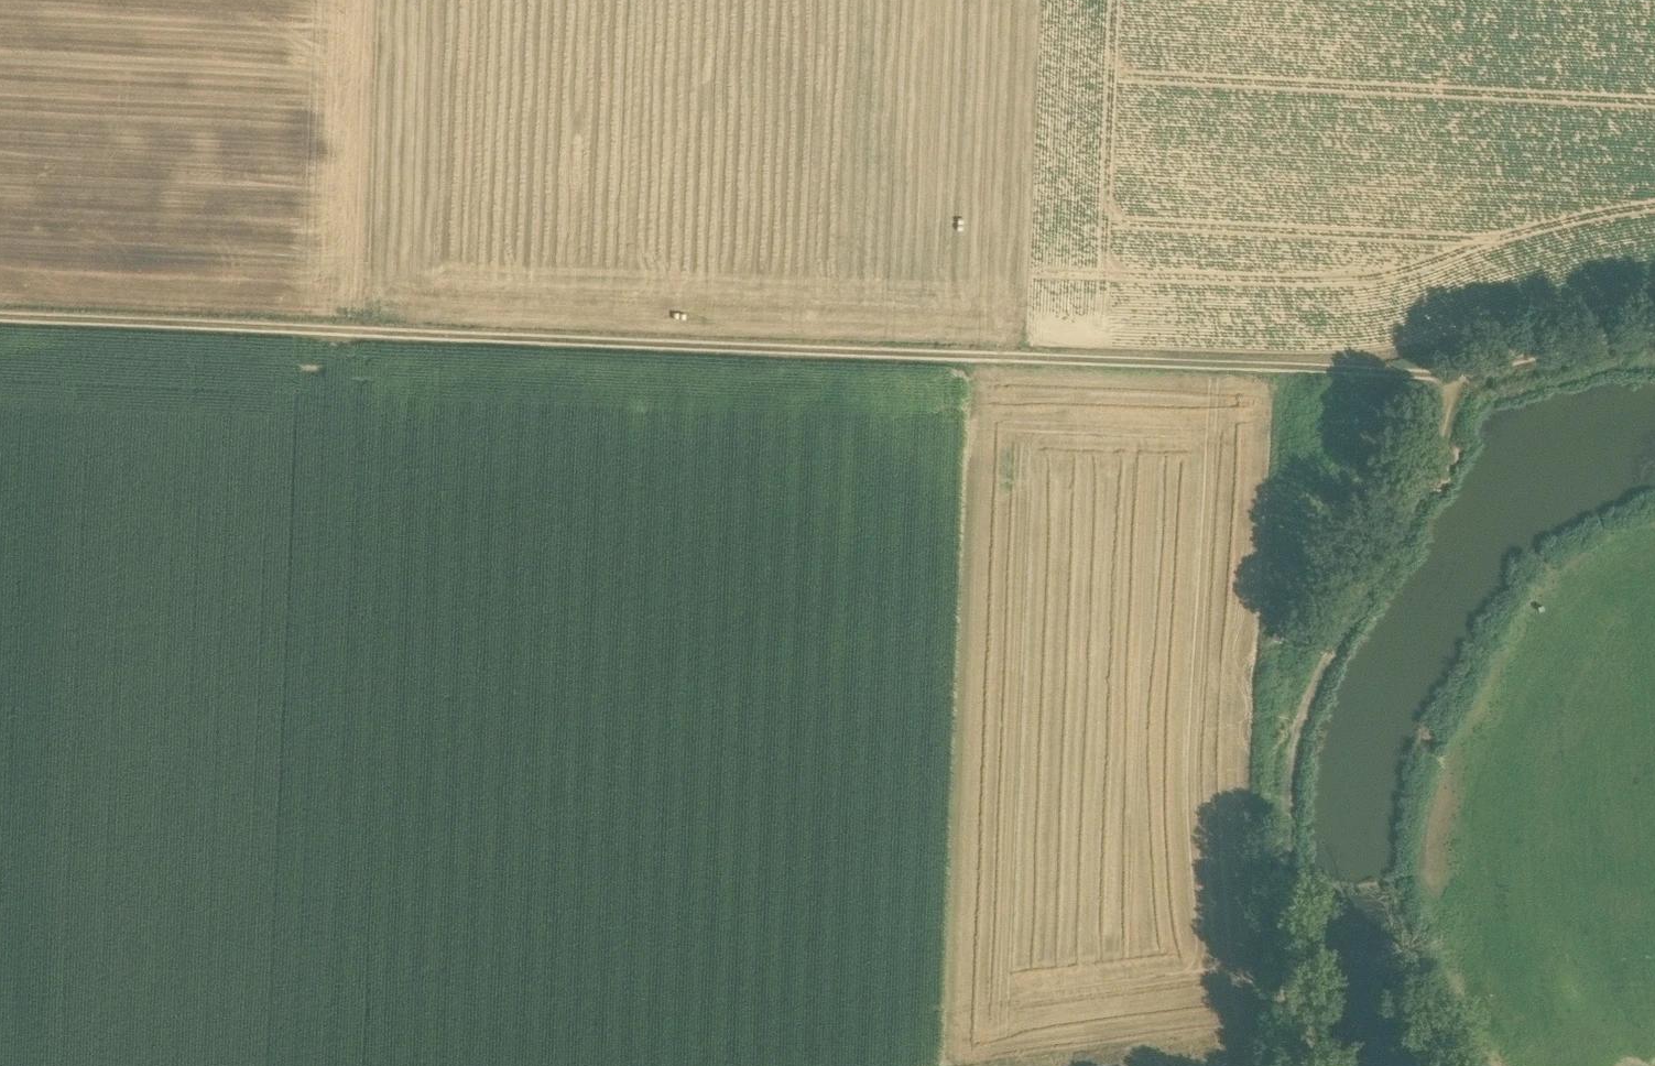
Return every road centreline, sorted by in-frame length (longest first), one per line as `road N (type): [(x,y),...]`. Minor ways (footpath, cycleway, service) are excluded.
road 1 (track): [(0,323),(1404,384),(1536,378),(1654,351)]
road 2 (track): [(1319,1065),(1292,829),(1300,731),(1326,660),(1435,463),(1454,385)]

